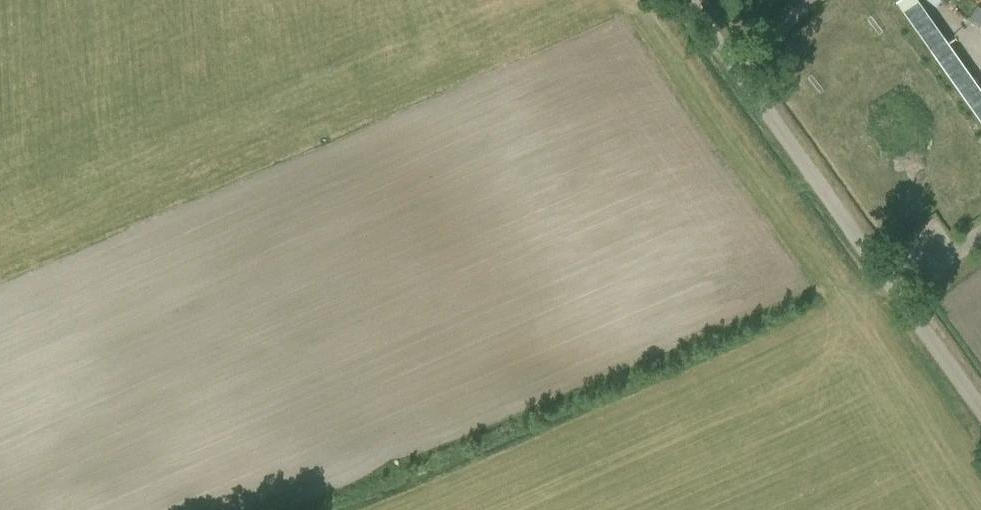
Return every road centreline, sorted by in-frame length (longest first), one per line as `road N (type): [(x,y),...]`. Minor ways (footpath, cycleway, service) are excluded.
road 1 (unclassified): [(980,423),(687,0)]

